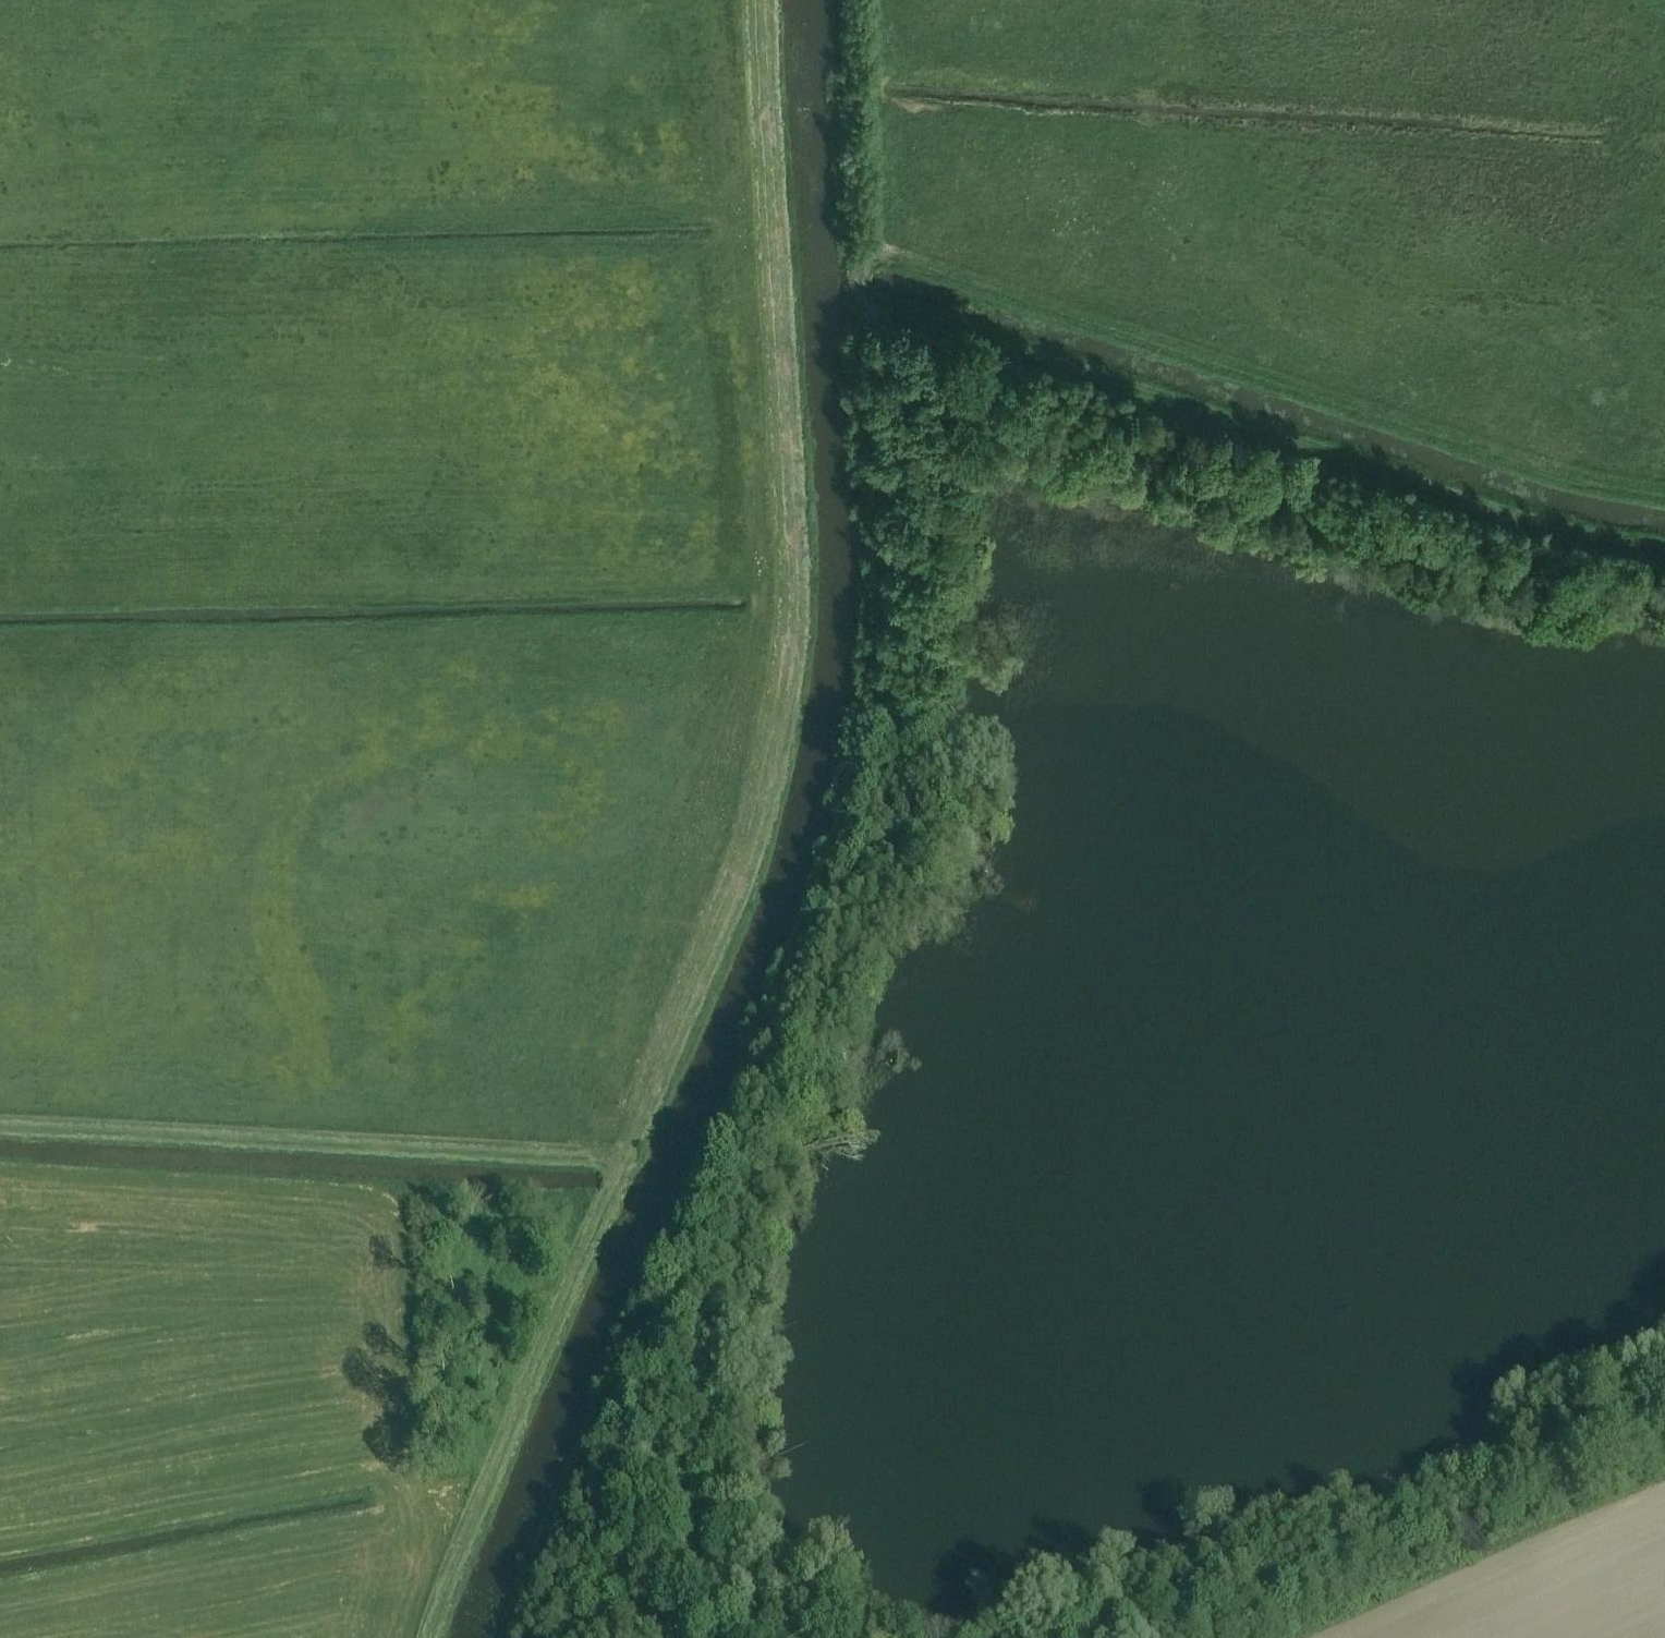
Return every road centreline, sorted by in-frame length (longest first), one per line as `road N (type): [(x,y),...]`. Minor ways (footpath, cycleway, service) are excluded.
road 1 (track): [(436,1637),(479,1502),(614,1173),(611,1163),(594,1155),(0,1125)]

